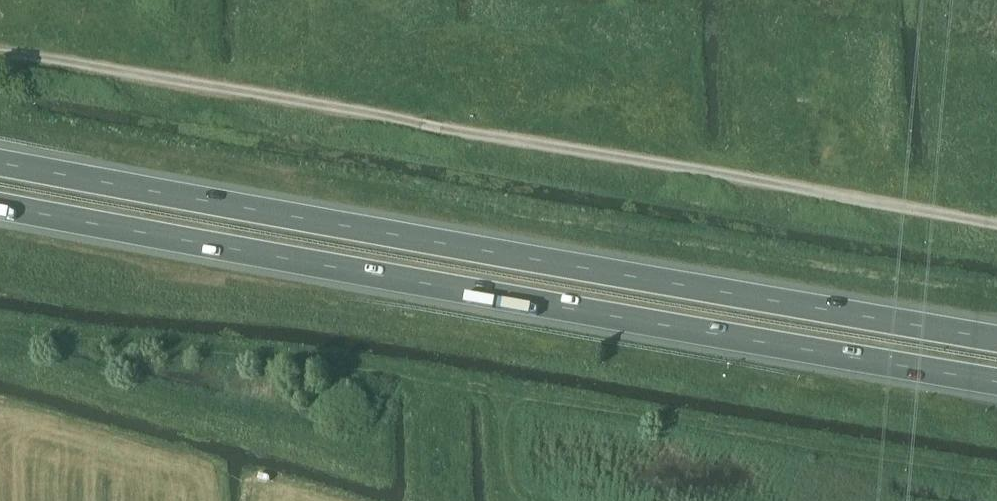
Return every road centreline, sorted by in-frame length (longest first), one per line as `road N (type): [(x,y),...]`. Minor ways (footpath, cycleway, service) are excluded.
road 1 (trunk): [(0,206),(996,383)]
road 2 (trunk): [(996,338),(0,163)]
road 3 (track): [(996,224),(0,54)]

